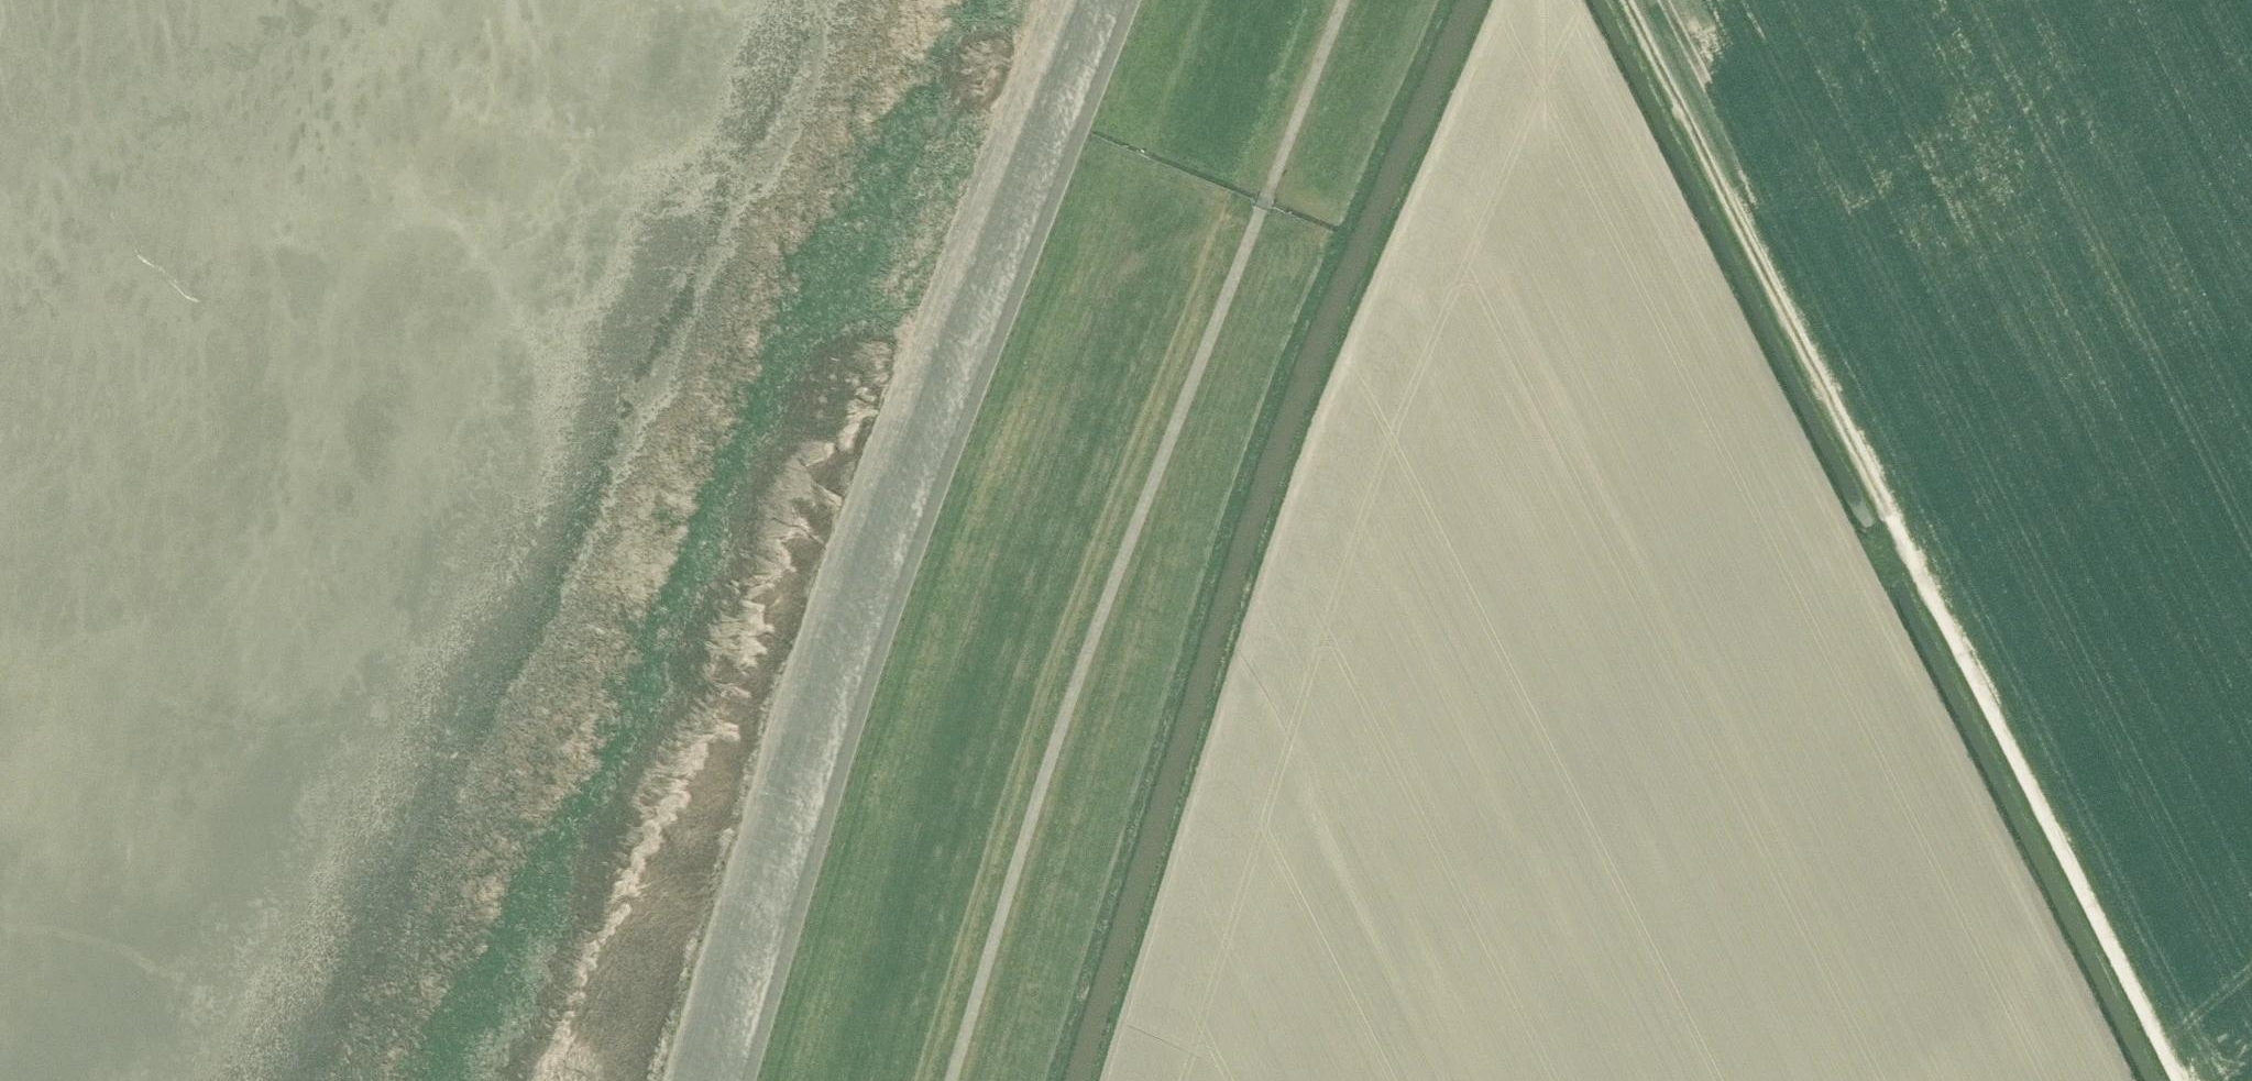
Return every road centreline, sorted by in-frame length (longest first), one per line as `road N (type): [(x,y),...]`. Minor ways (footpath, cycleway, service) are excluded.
road 1 (unclassified): [(950,1080),(1100,610),(1343,0)]
road 2 (track): [(1891,519),(2178,1080)]

